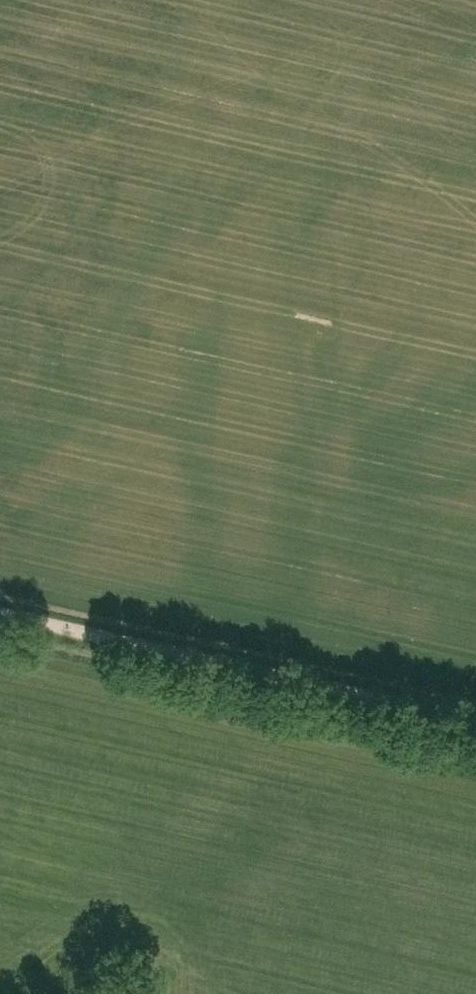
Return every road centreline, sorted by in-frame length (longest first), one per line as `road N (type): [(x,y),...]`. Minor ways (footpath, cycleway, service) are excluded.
road 1 (track): [(0,616),(475,717)]

